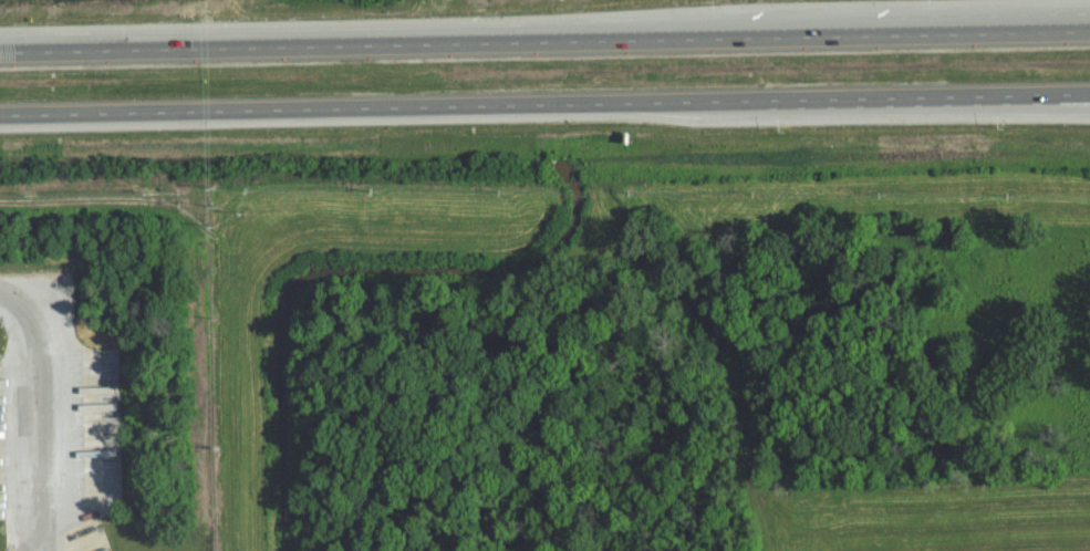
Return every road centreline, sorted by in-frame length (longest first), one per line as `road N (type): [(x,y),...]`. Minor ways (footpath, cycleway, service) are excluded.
road 1 (motorway): [(0,115),(1089,94)]
road 2 (motorway): [(1089,31),(0,52)]
road 3 (motorway): [(923,97),(1089,108)]

